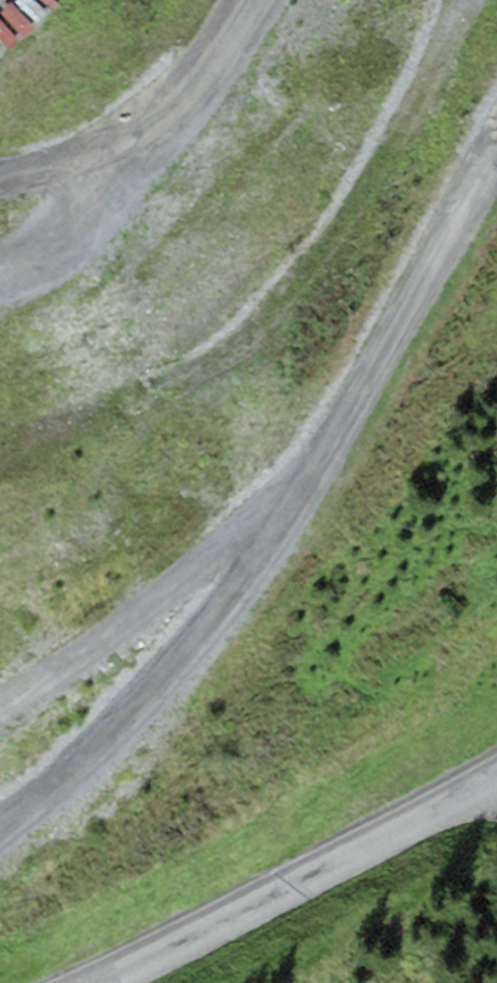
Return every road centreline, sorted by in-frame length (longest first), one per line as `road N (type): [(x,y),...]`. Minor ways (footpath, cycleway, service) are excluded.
road 1 (track): [(0,822),(98,739),(268,474),(496,87)]
road 2 (unclassified): [(496,782),(98,982)]
road 3 (track): [(240,0),(148,141),(57,180),(0,181)]
road 4 (track): [(148,141),(0,248)]

